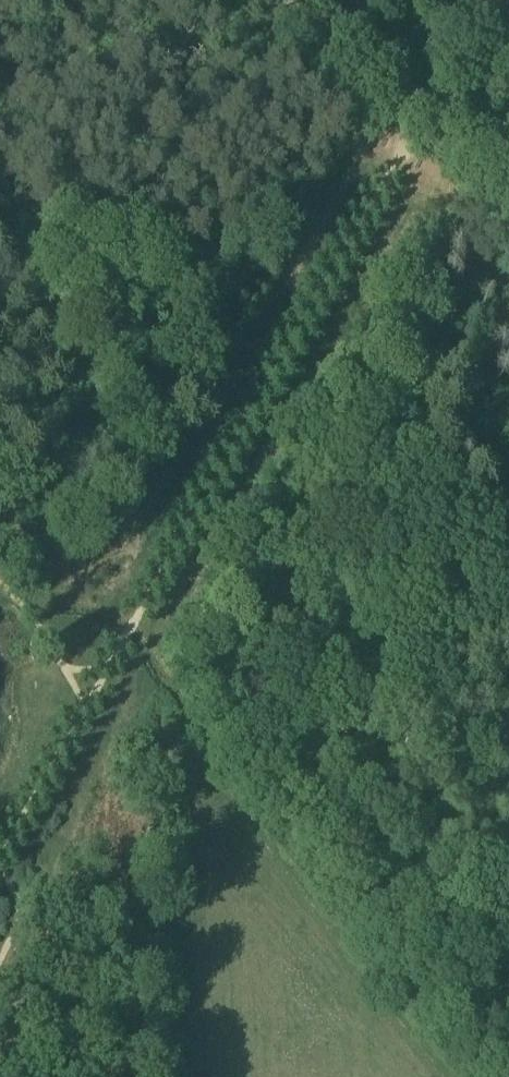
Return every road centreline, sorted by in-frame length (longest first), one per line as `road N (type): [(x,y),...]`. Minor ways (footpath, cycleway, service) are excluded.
road 1 (track): [(426,98),(84,711)]
road 2 (track): [(426,98),(296,0)]
road 3 (track): [(84,711),(5,852)]

